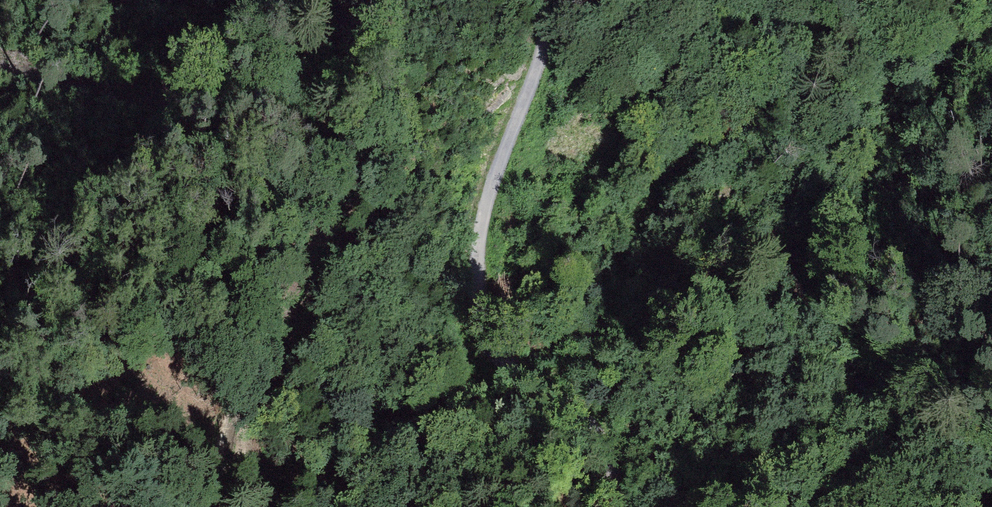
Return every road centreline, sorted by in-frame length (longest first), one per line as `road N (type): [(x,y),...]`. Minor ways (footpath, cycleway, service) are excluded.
road 1 (track): [(0,69),(324,137),(350,158),(350,190),(256,355),(209,506)]
road 2 (track): [(618,506),(616,480),(590,422),(486,346),(477,271),(489,200),(544,52),(550,0)]

